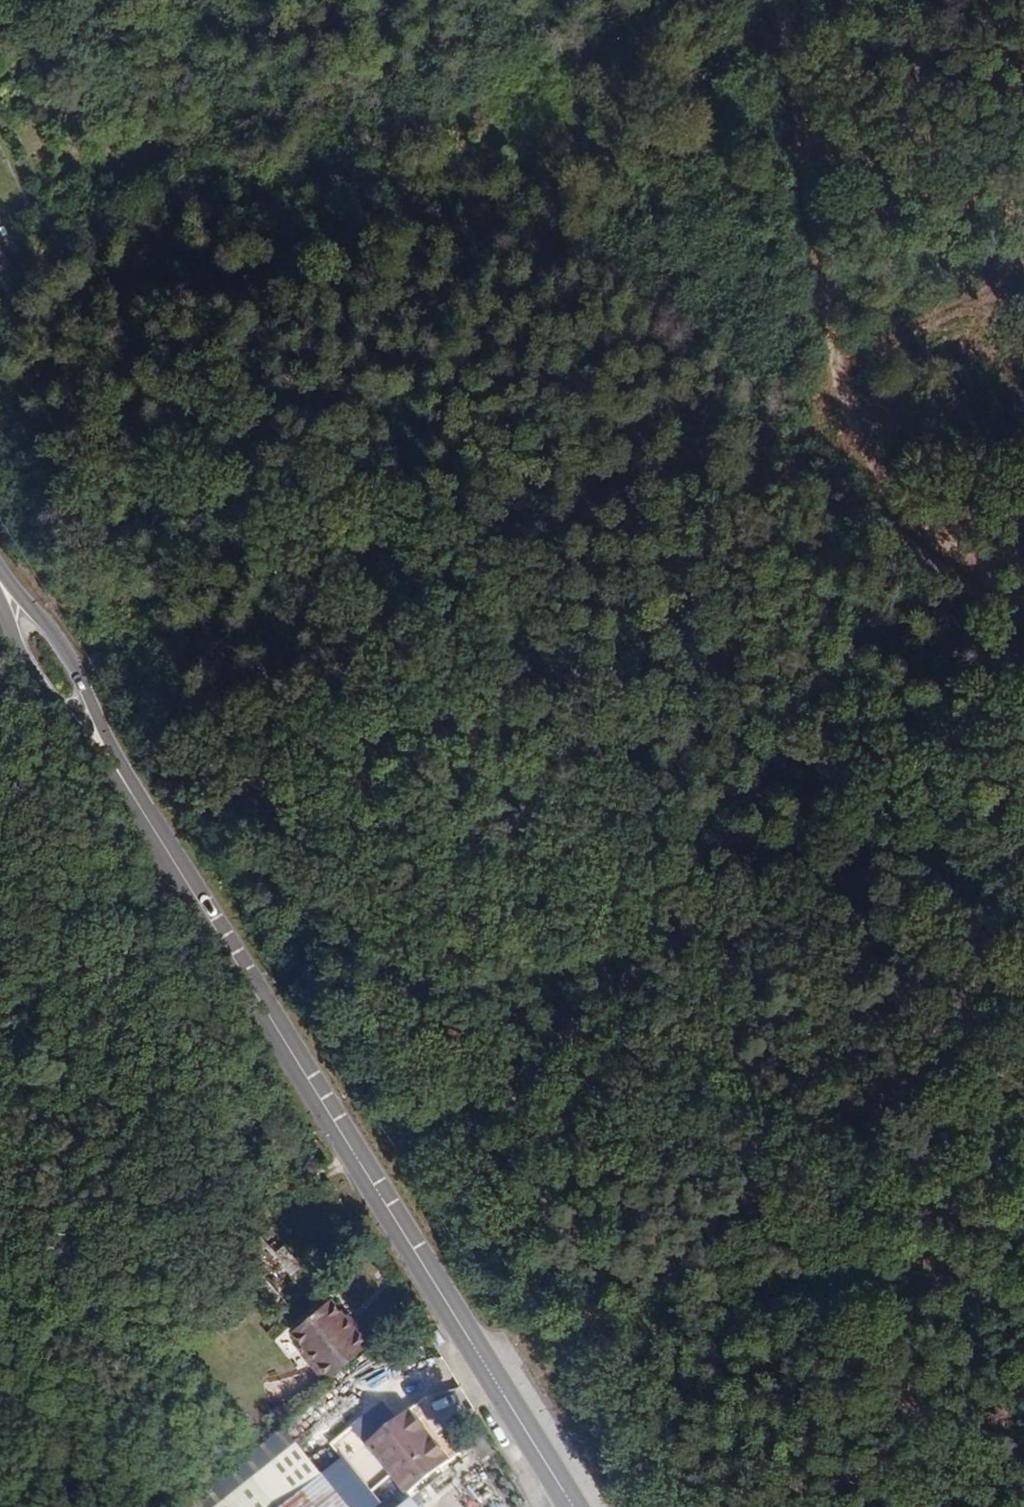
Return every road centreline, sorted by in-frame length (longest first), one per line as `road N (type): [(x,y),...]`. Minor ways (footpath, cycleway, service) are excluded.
road 1 (secondary): [(573,1506),(114,765)]
road 2 (track): [(1023,613),(907,502),(857,431),(825,336),(799,198),(777,0)]
road 3 (secondary): [(114,765),(91,695),(49,627),(0,582)]
road 4 (secondary): [(0,587),(11,638),(69,730),(114,765)]

